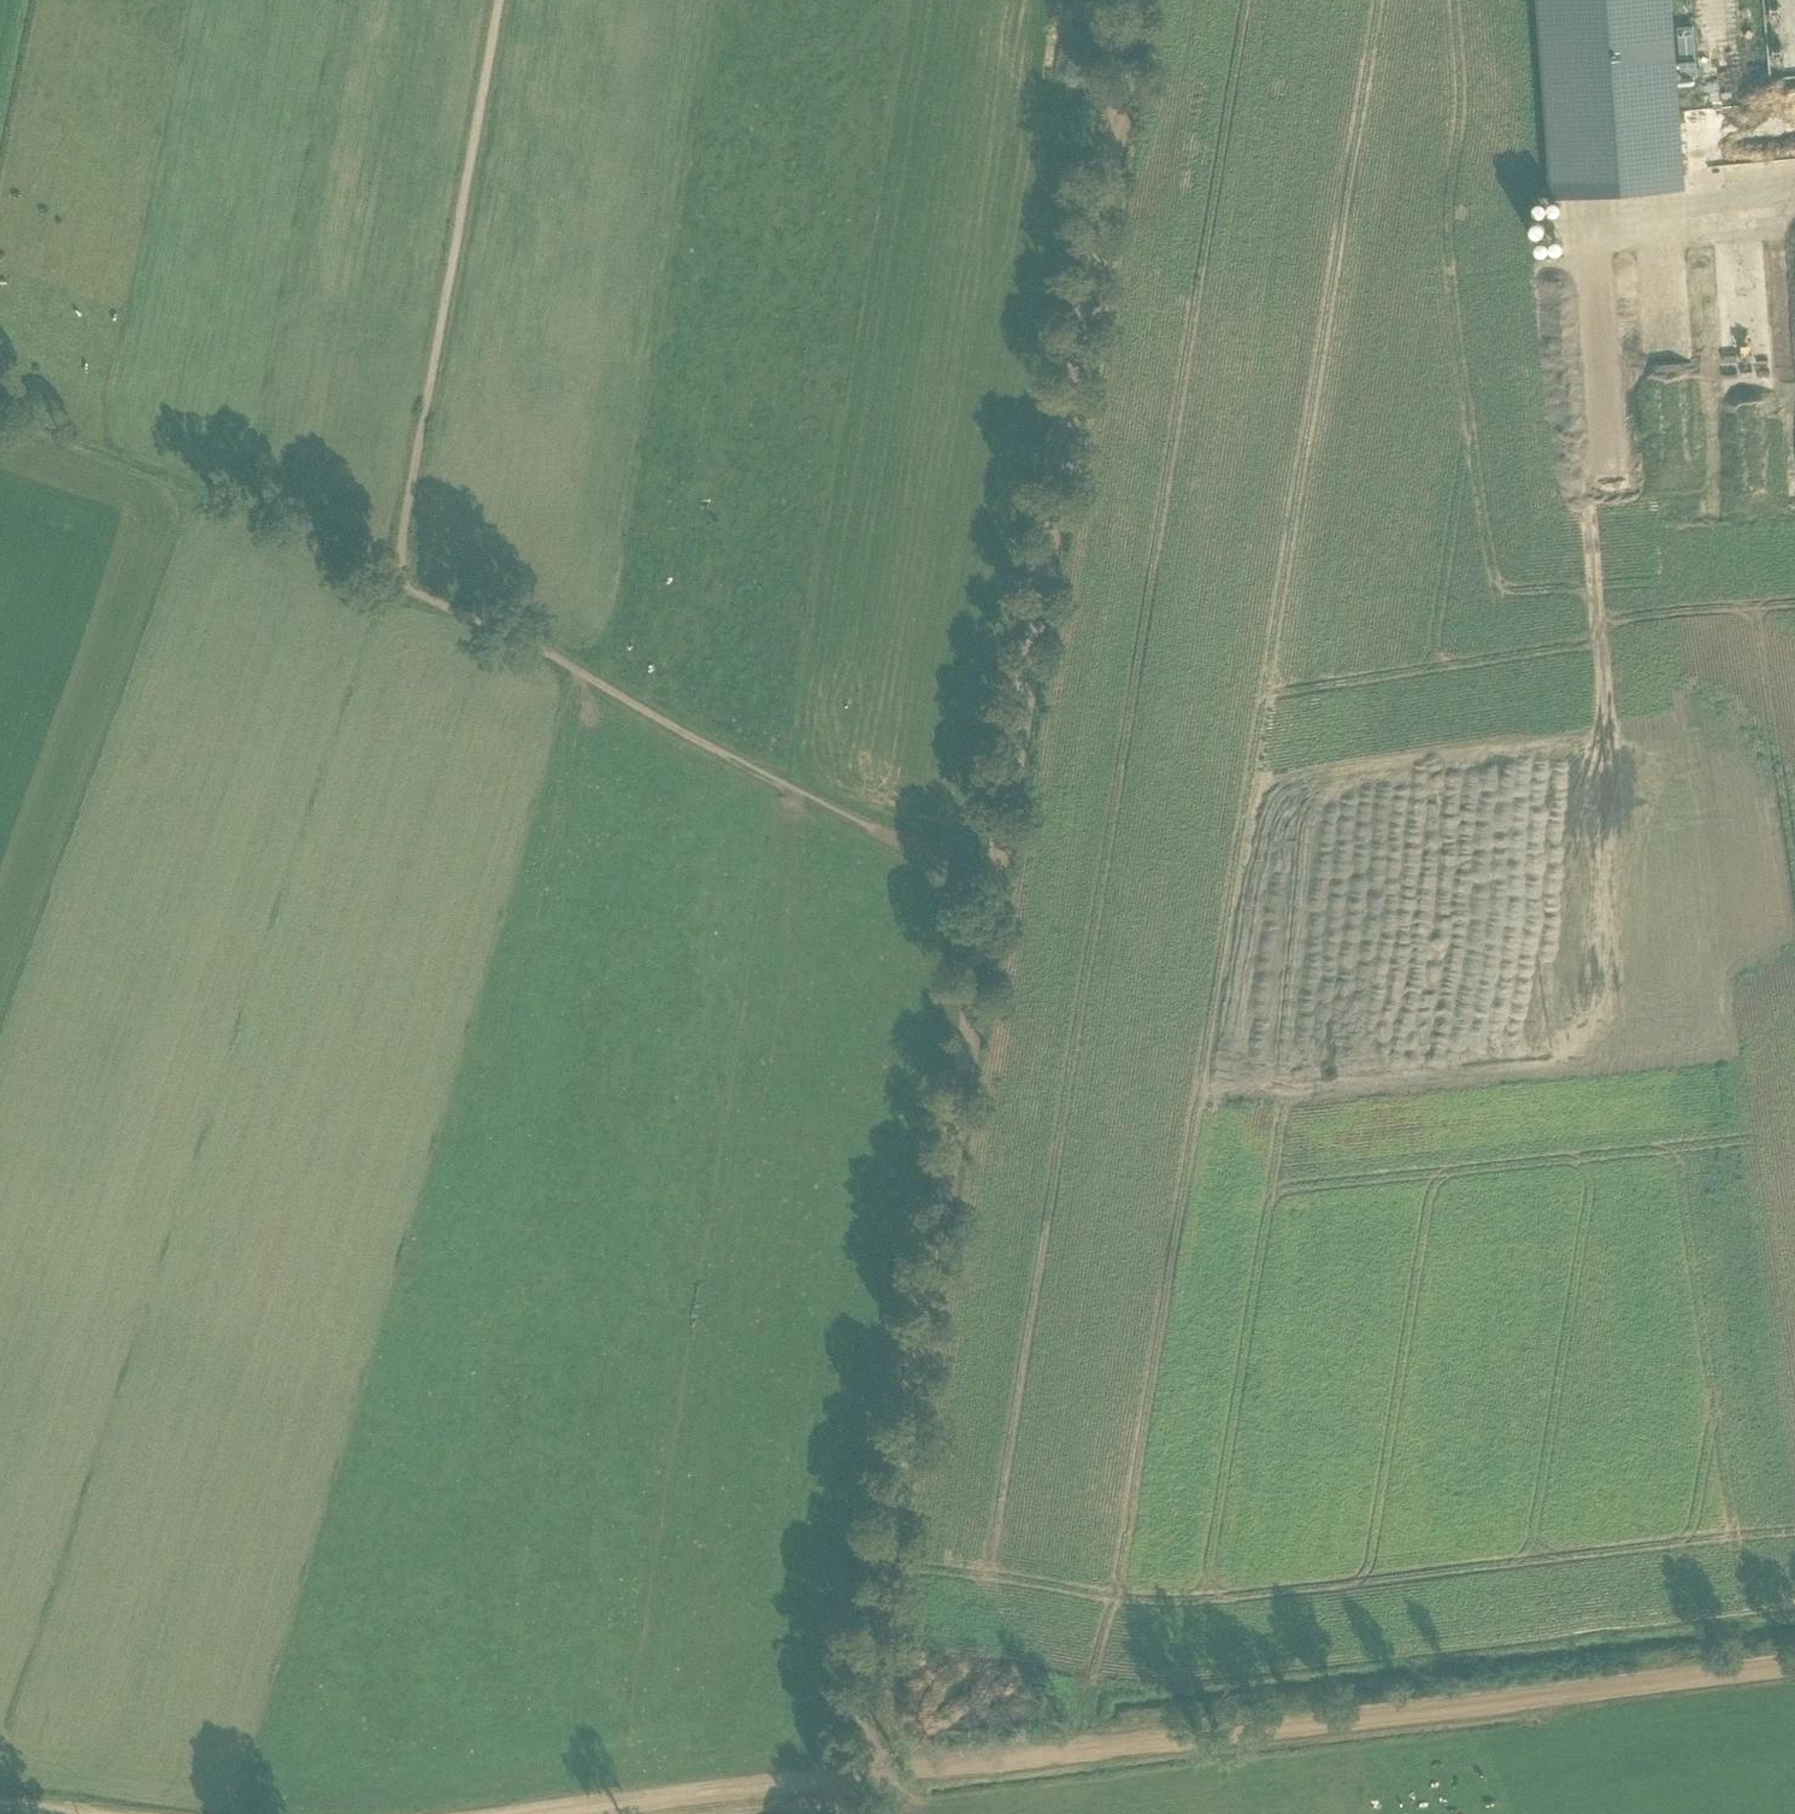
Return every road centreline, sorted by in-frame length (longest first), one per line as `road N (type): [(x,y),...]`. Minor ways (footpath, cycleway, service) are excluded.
road 1 (track): [(1140,0),(850,1775)]
road 2 (track): [(850,1775),(1794,1665)]
road 3 (track): [(516,1813),(850,1775)]

